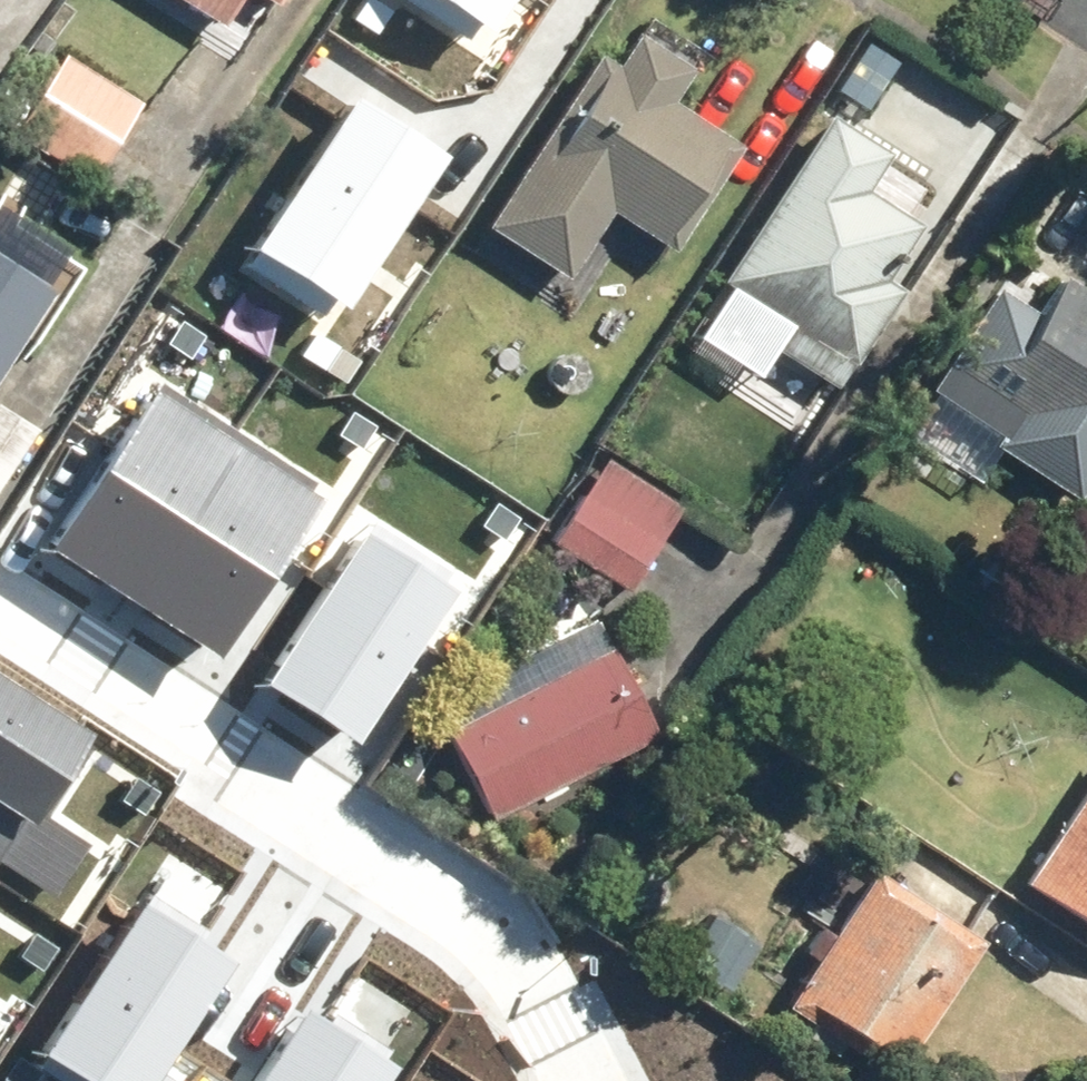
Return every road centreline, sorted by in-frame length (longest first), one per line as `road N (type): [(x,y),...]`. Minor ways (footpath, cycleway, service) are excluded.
road 1 (residential): [(0,616),(511,949),(584,1080)]

